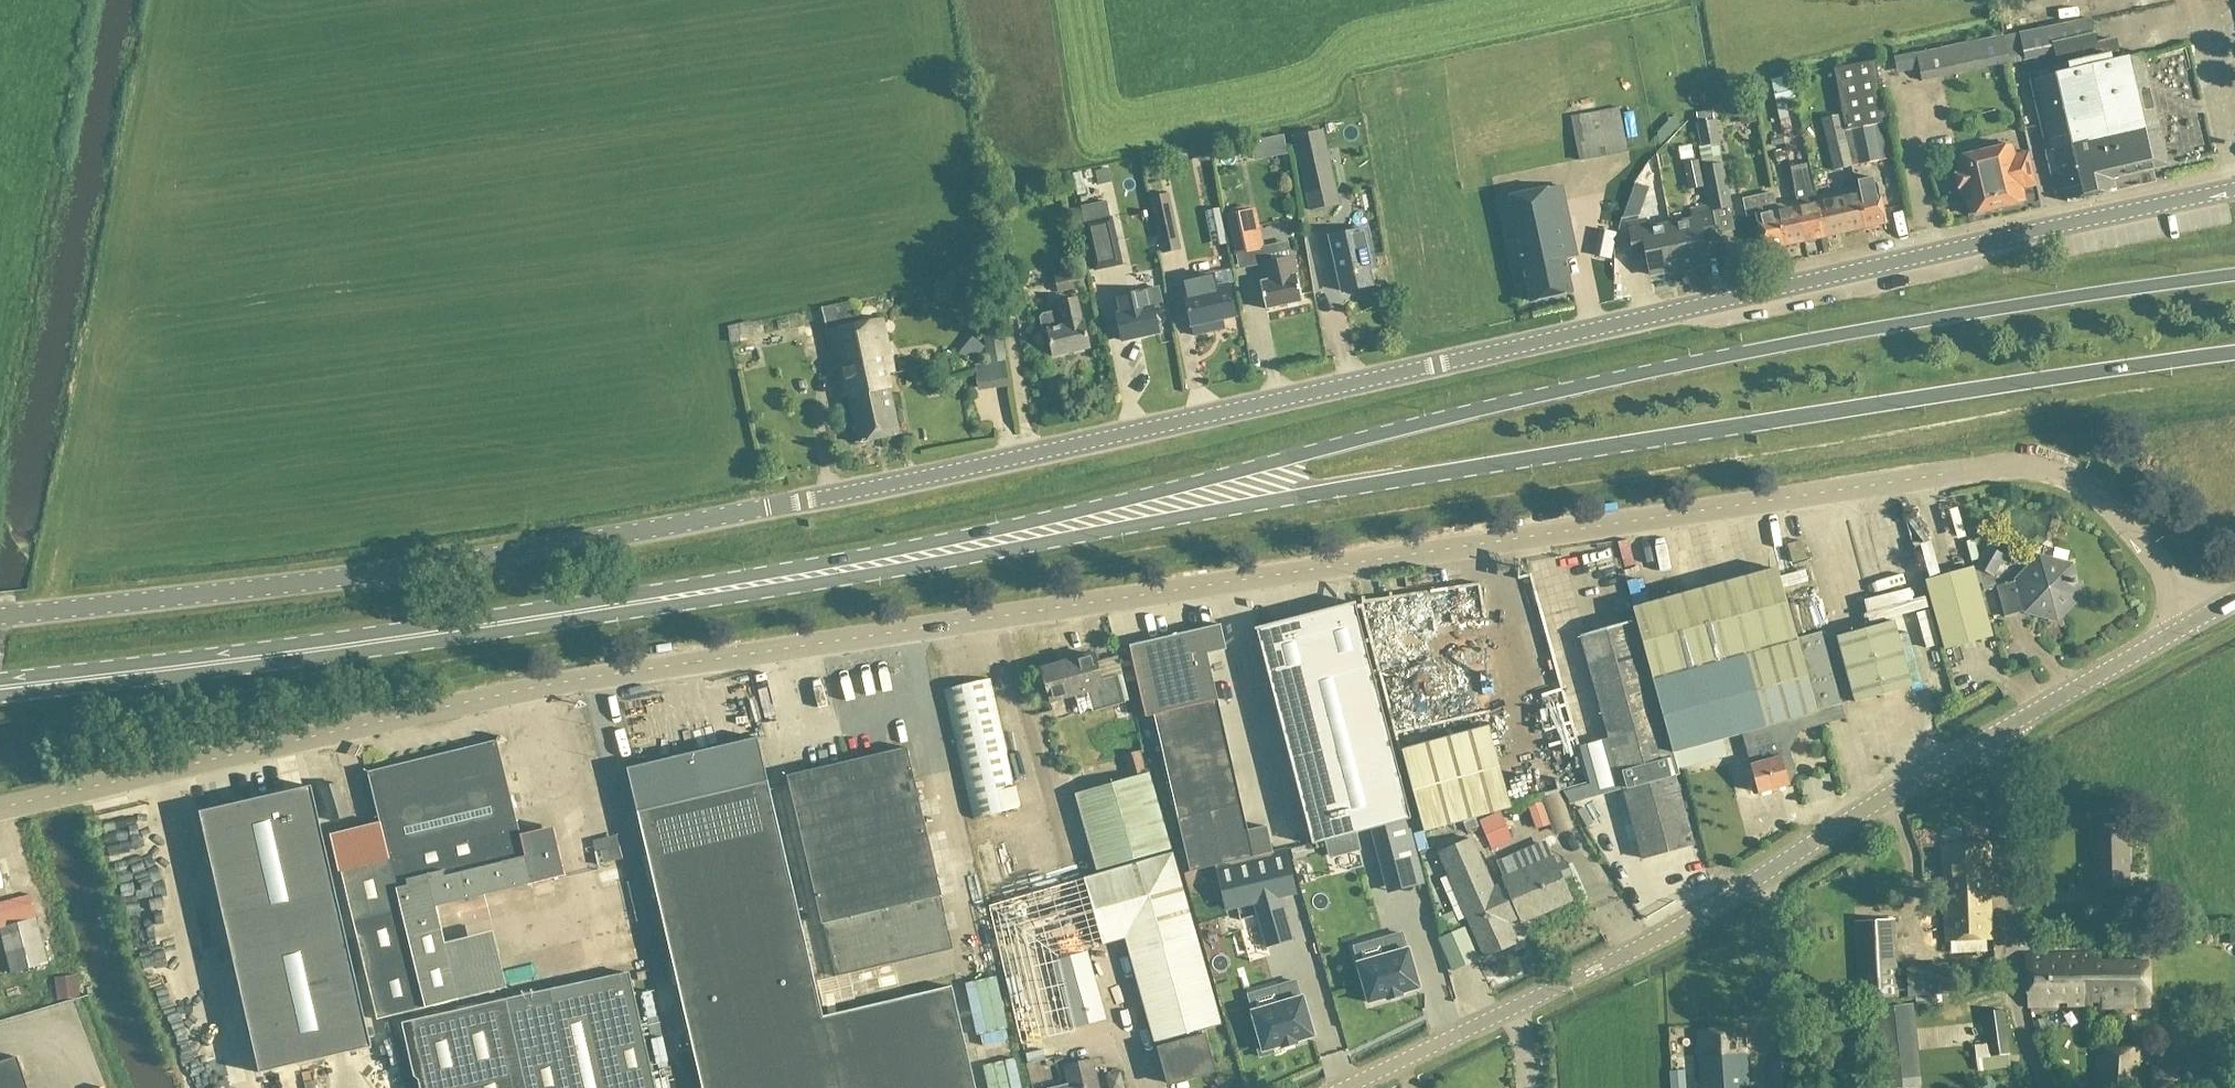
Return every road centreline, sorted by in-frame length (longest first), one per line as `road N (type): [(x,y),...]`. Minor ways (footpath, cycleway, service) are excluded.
road 1 (unclassified): [(0,812),(610,675),(2010,468),(2064,476),(2102,503),(2192,624)]
road 2 (tertiary): [(0,617),(349,579),(830,499),(2234,188)]
road 3 (primary): [(2234,277),(1711,361),(1319,450),(998,542)]
road 4 (primary): [(998,542),(2234,355)]
road 5 (primary): [(0,689),(332,650),(788,582),(998,542)]
road 6 (residential): [(1346,1087),(1670,932),(1996,734)]
road 7 (residential): [(2039,1087),(2014,994),(2008,764),(1996,734)]
road 8 (residential): [(1996,734),(2192,624)]

